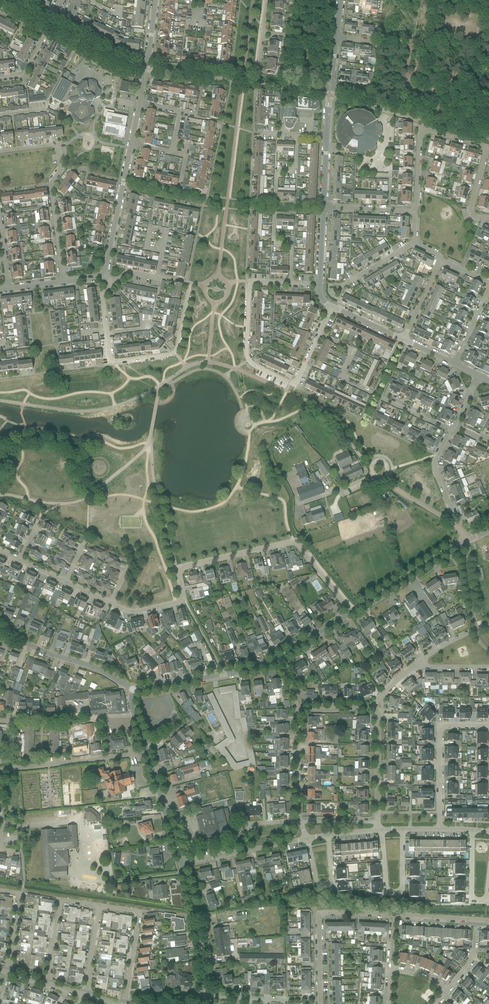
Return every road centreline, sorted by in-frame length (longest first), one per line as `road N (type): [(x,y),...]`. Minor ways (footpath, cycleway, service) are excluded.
road 1 (residential): [(351,613),(296,543),(176,571),(183,599),(137,610),(111,603)]
road 2 (residential): [(112,284),(102,295),(112,360),(170,355),(188,283),(158,278)]
road 3 (residential): [(449,429),(344,378),(350,349),(320,333)]
road 4 (unclassified): [(131,688),(282,658)]
road 5 (residential): [(468,540),(376,473),(343,489)]
road 6 (residential): [(440,829),(440,727),(488,727)]
road 7 (residential): [(415,211),(423,130),(487,147)]
road 8 (unclassified): [(131,688),(0,630)]
road 9 (unclassified): [(202,1002),(199,934),(181,863)]
road 10 (residential): [(402,829),(403,892),(391,893),(382,830)]
road 11 (unclassified): [(351,613),(468,540)]
road 12 (residential): [(10,771),(147,756)]
road 13 (residential): [(124,1003),(139,912),(99,905)]
road 14 (residential): [(131,144),(104,274)]
road 15 (residential): [(296,382),(248,361),(248,282)]
road 16 (residential): [(181,863),(308,840)]

